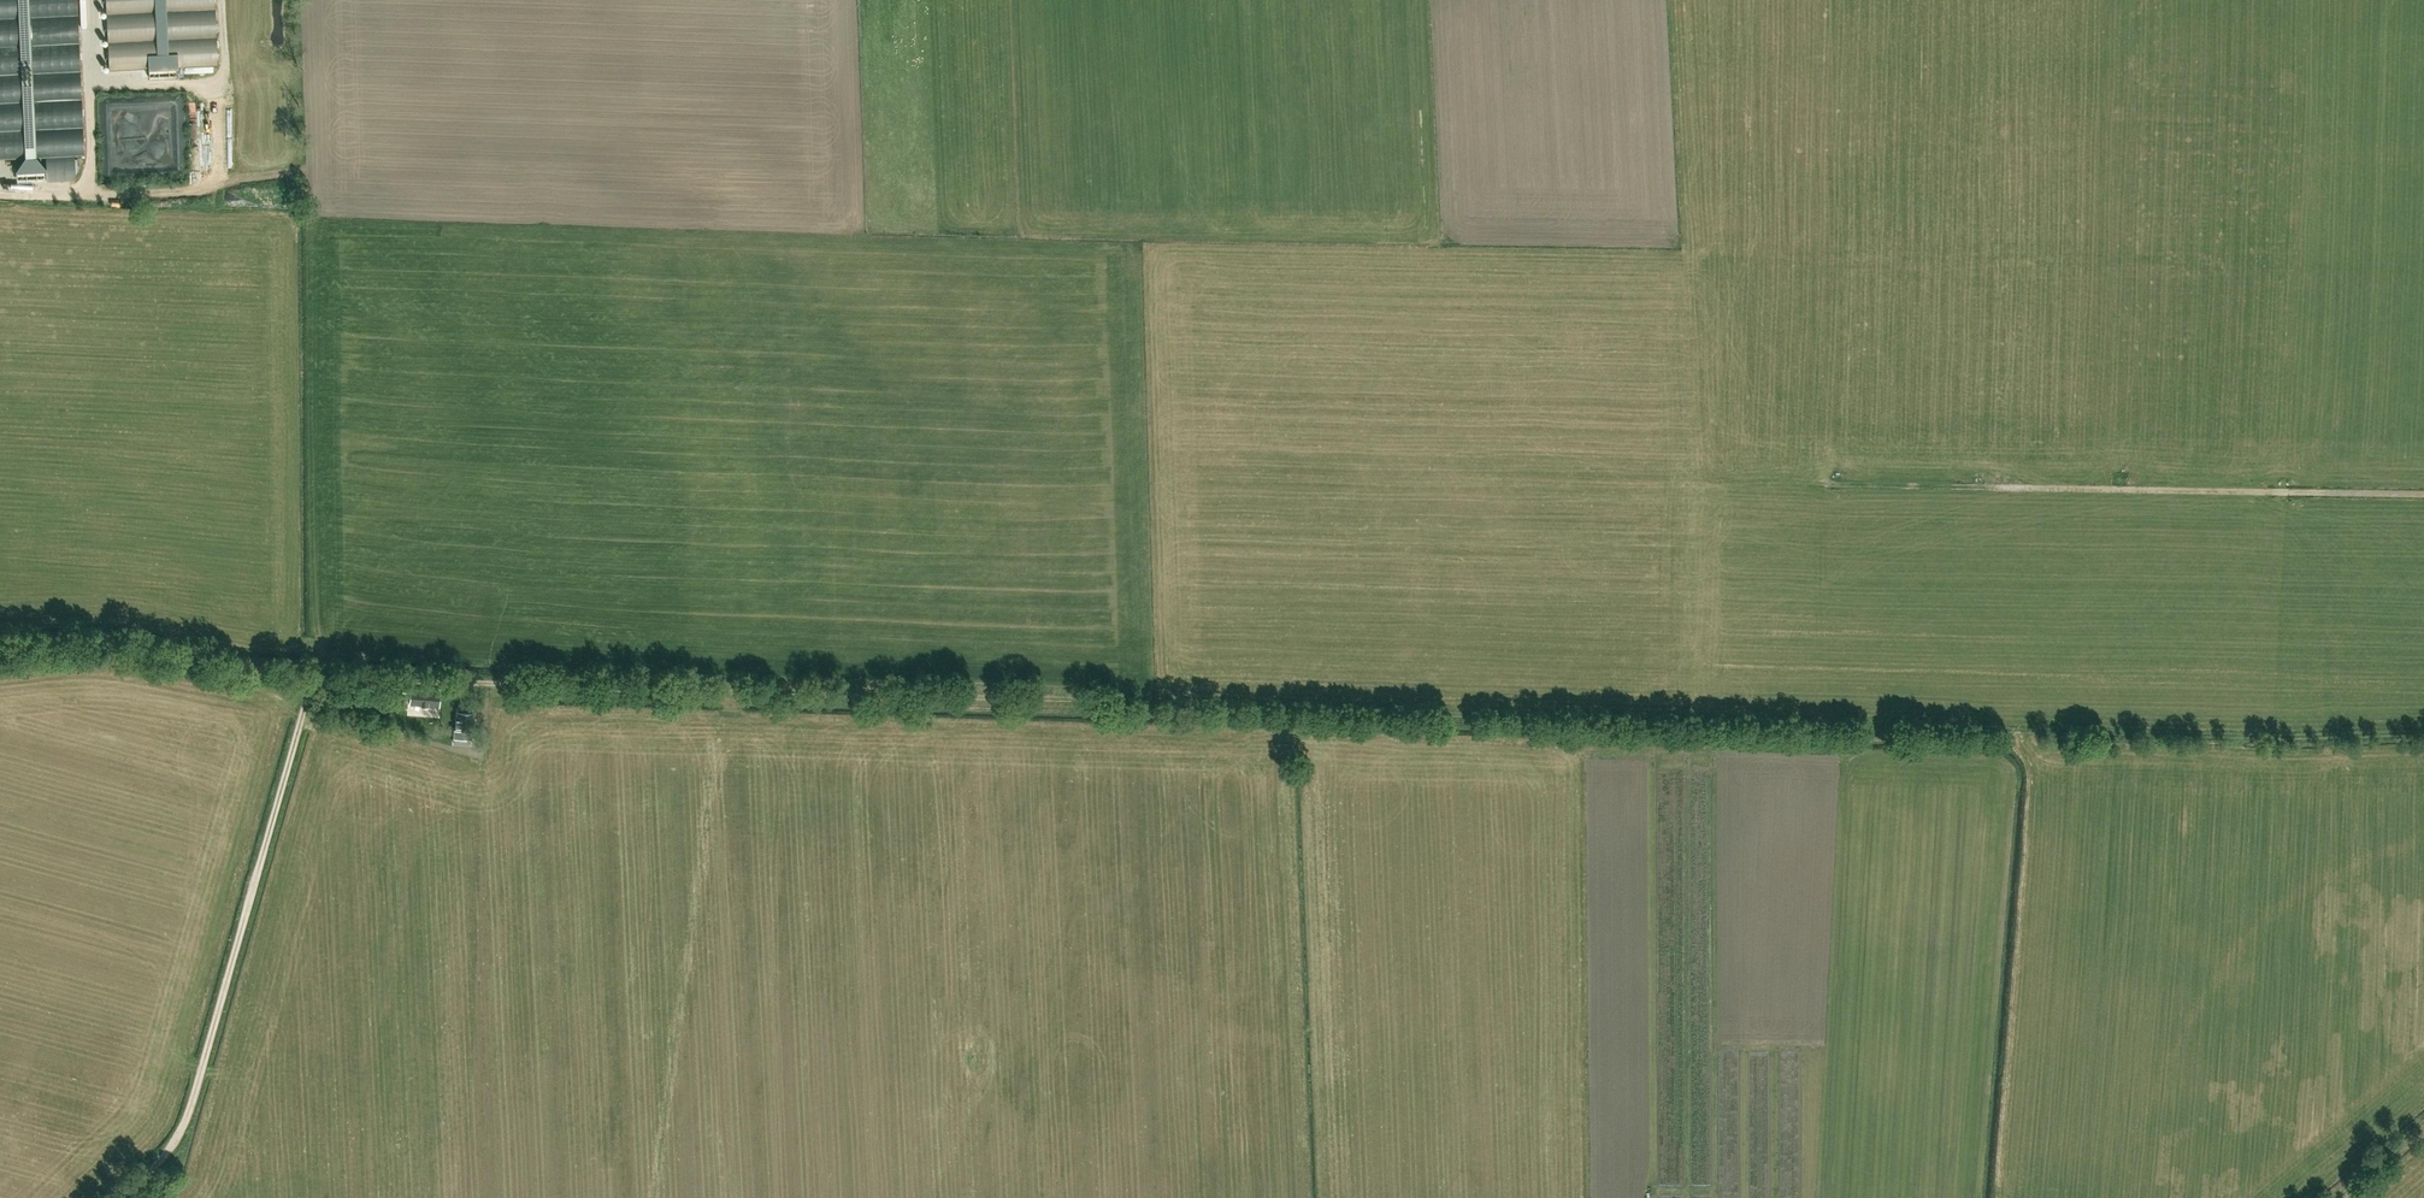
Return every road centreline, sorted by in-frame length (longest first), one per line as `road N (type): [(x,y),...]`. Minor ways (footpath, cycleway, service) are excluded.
road 1 (track): [(2423,736),(2295,740),(310,675)]
road 2 (track): [(119,1197),(167,1152),(190,1109),(310,675)]
road 3 (track): [(310,675),(82,641),(0,648)]

